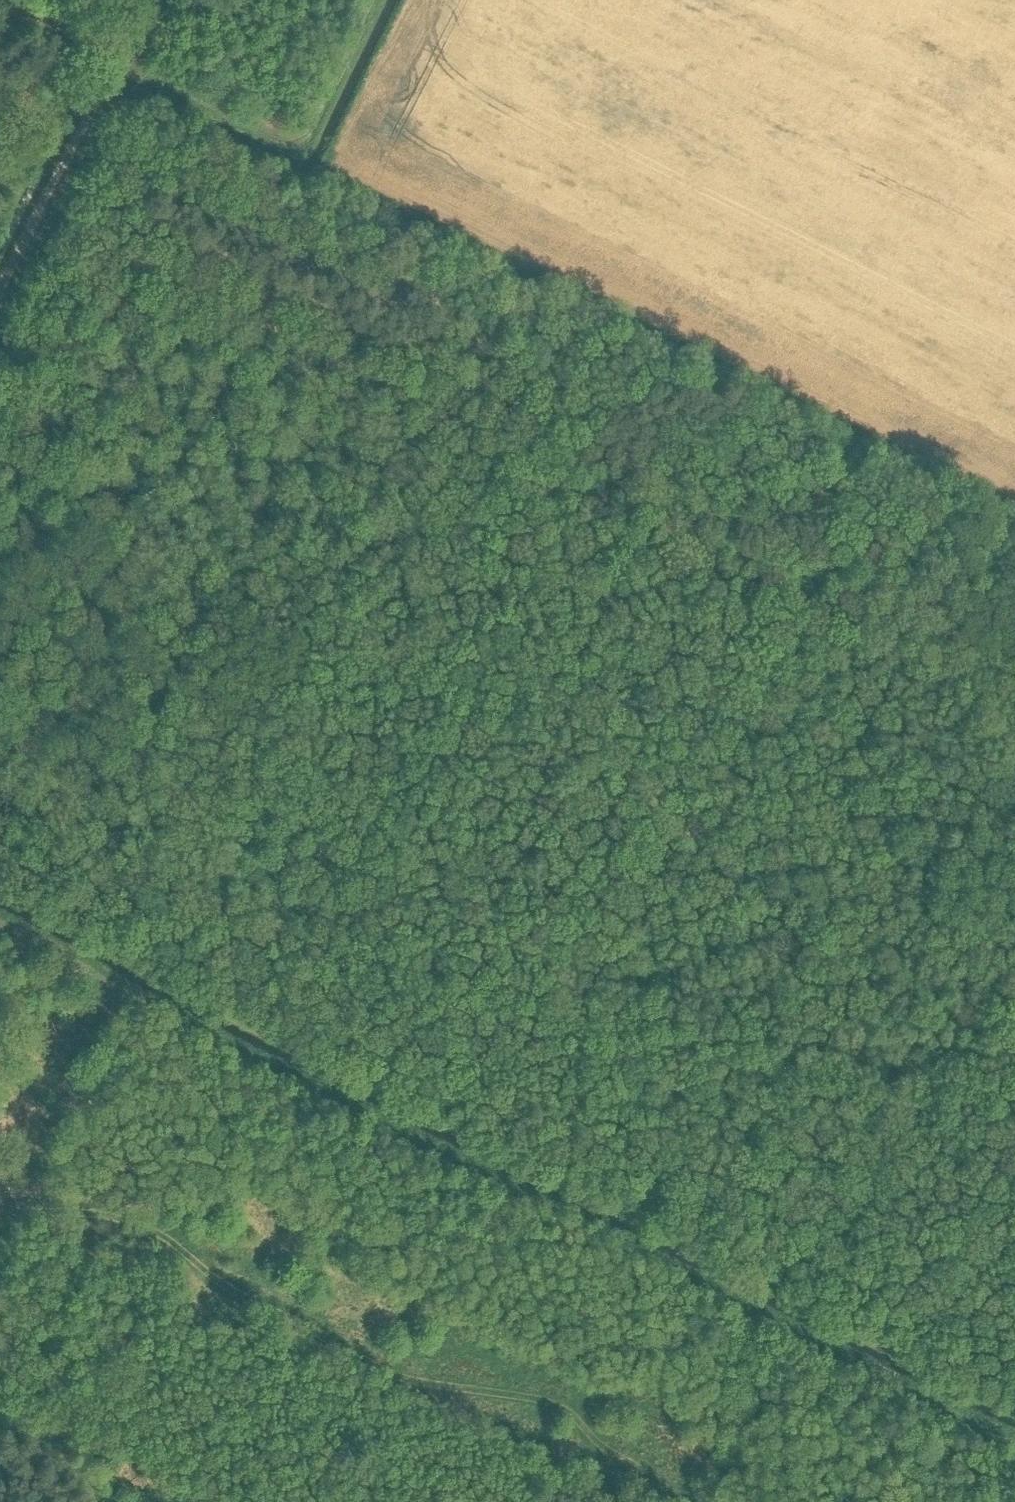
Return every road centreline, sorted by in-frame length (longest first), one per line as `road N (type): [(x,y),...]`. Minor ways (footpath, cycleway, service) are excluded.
road 1 (track): [(0,314),(153,0)]

